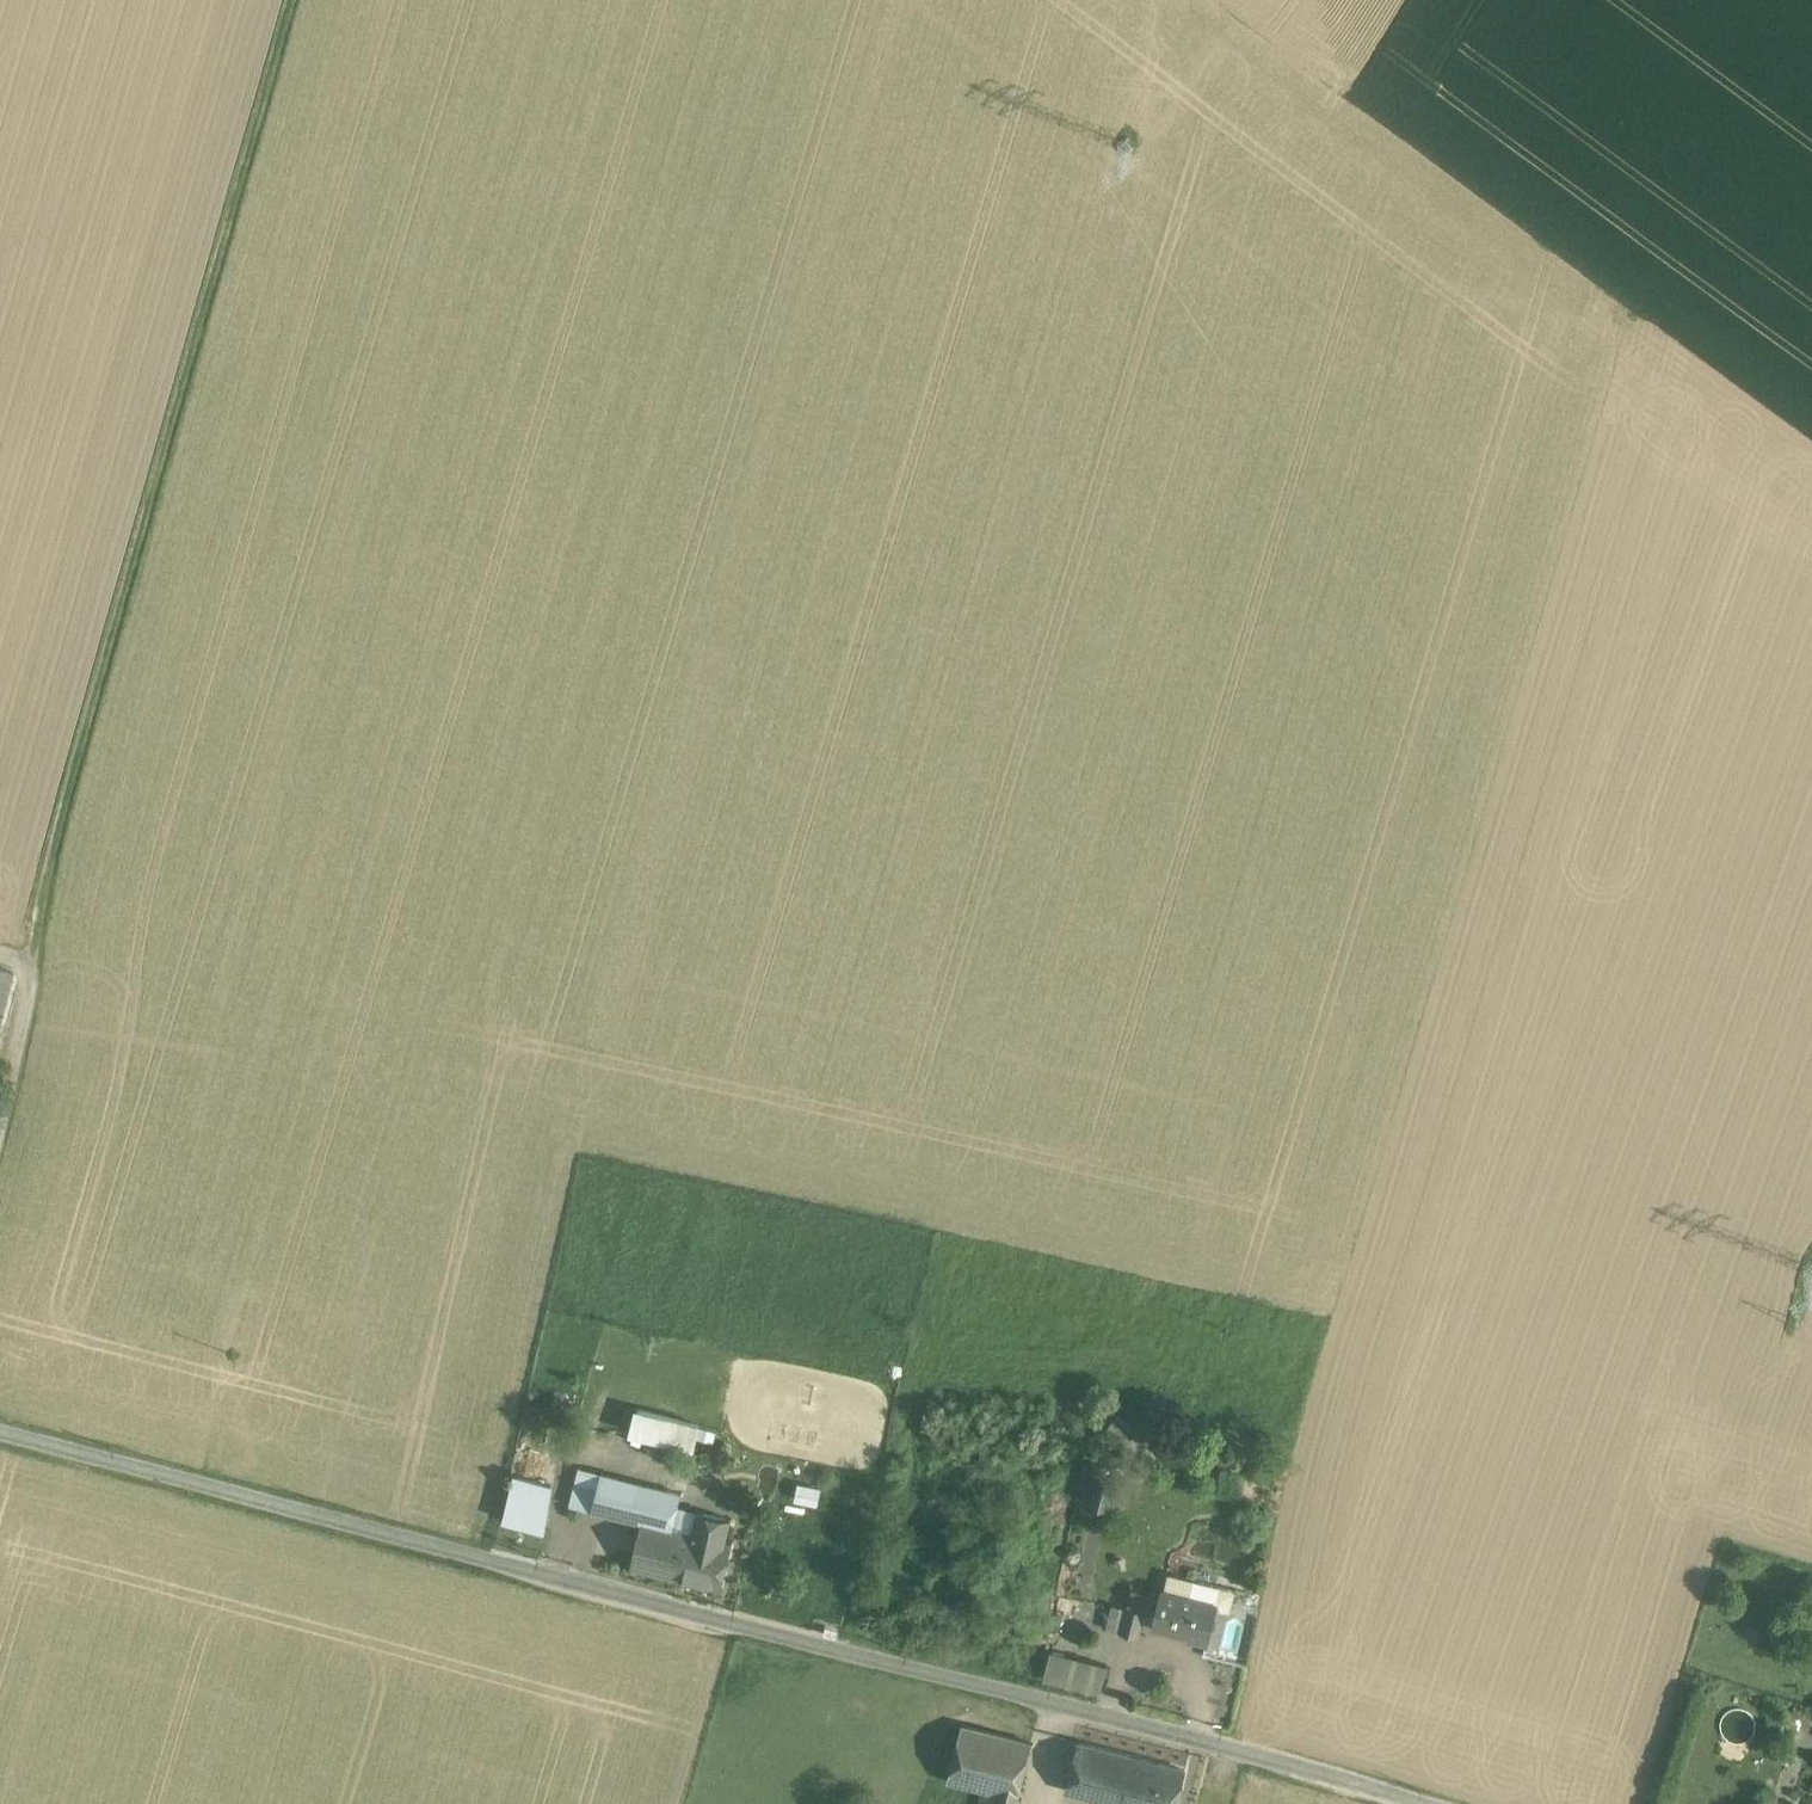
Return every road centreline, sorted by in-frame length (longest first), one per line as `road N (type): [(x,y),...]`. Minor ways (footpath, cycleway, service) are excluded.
road 1 (unclassified): [(0,1432),(1095,1713),(1415,1803)]
road 2 (track): [(305,0),(0,1103)]

